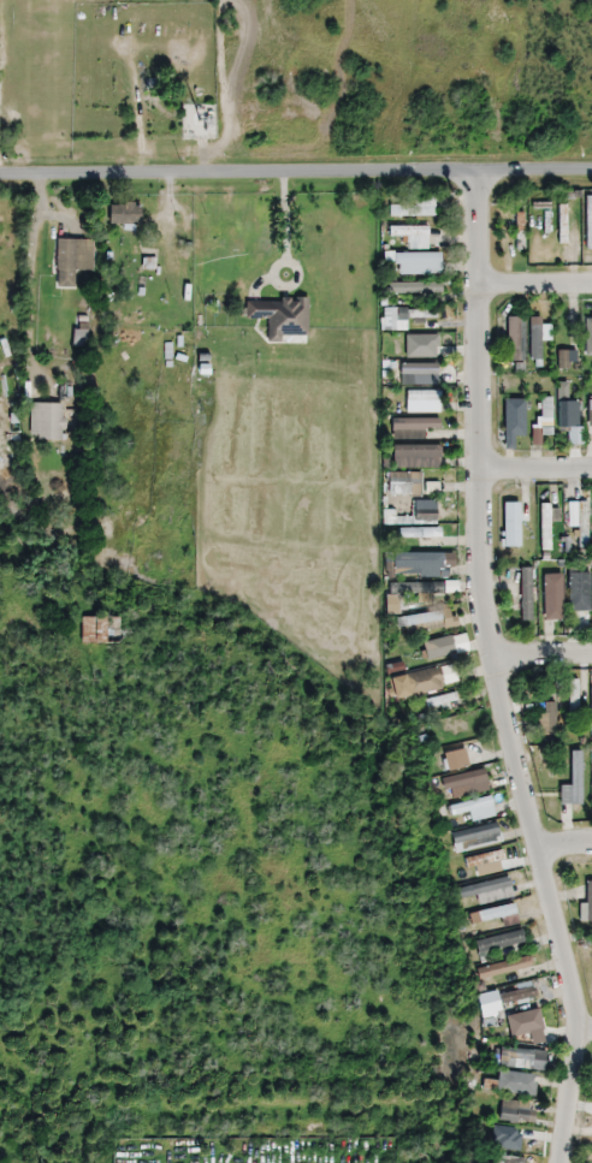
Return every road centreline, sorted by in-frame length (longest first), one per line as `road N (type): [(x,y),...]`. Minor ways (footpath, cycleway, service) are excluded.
road 1 (residential): [(478,165),(487,658),(575,1008),(559,1162)]
road 2 (tertiary): [(0,170),(591,163)]

